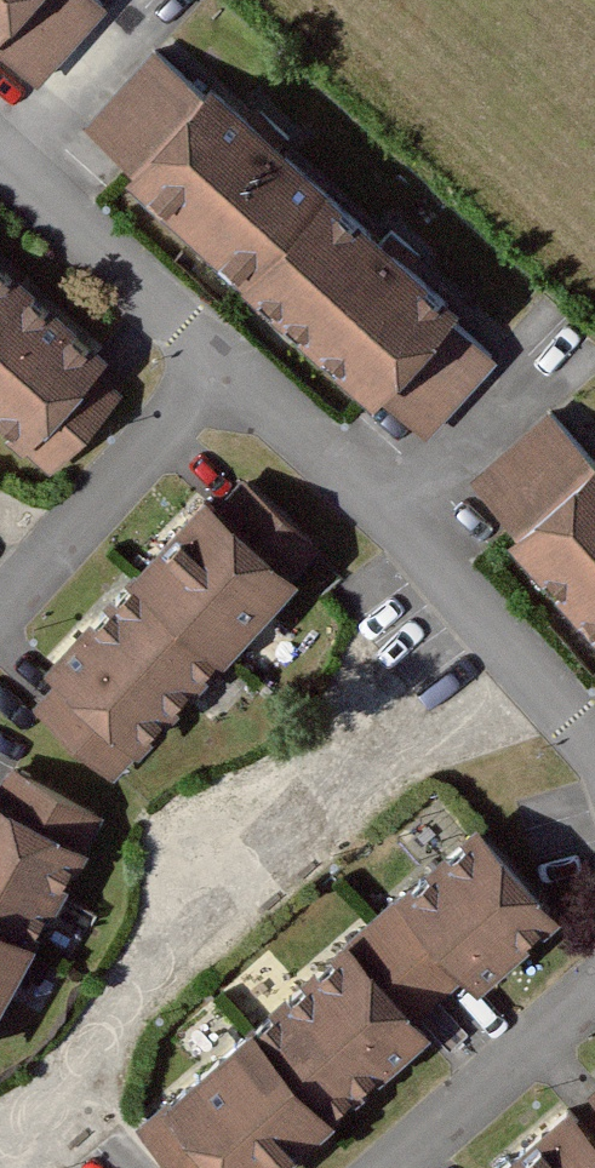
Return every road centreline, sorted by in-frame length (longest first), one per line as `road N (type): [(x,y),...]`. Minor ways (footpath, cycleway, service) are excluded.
road 1 (residential): [(235,369),(415,518),(594,733)]
road 2 (residential): [(235,369),(0,623)]
road 3 (residential): [(0,148),(235,369)]
road 4 (residential): [(594,1005),(408,1167)]

